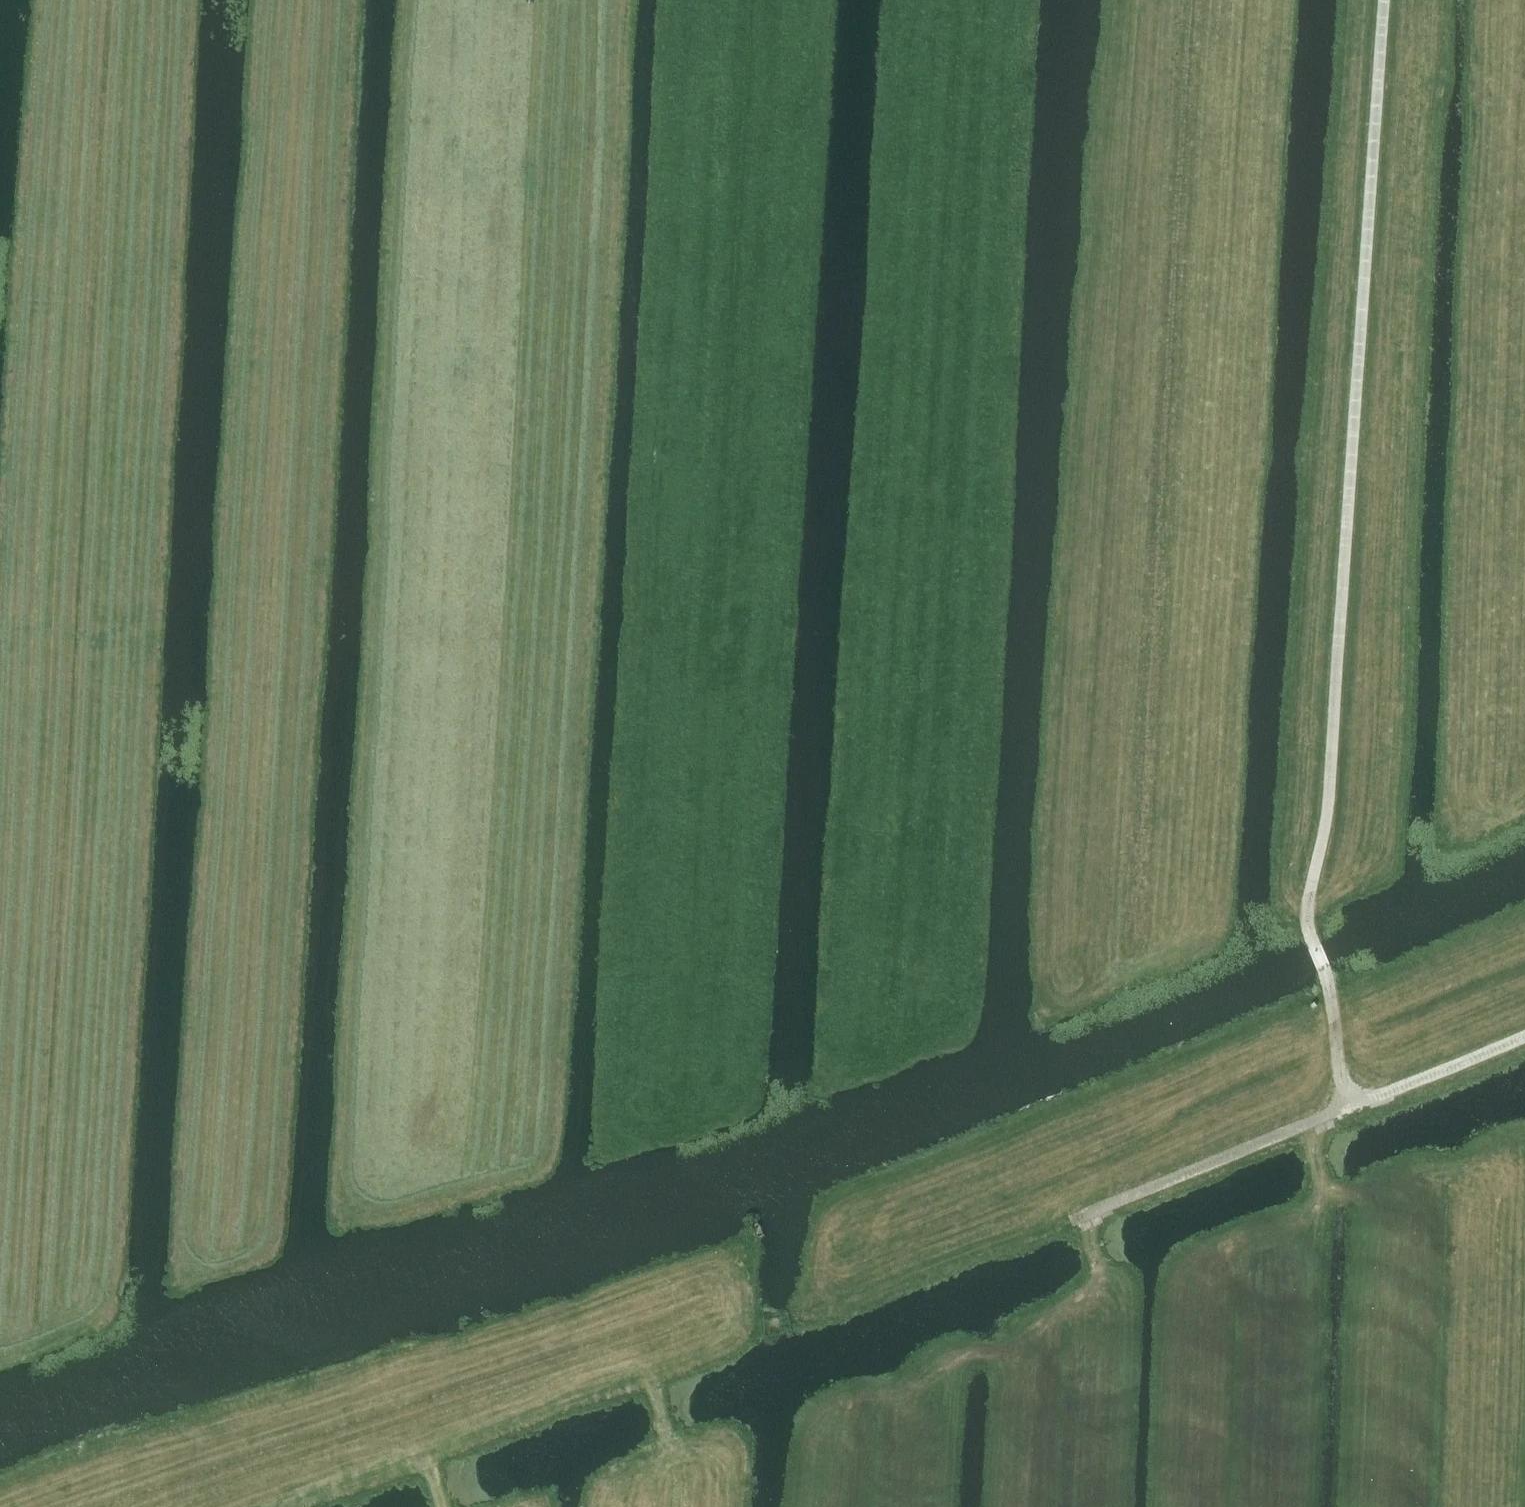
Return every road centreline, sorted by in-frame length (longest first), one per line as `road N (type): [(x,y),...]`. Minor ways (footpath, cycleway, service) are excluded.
road 1 (track): [(1524,1036),(276,1506)]
road 2 (track): [(1346,1107),(1329,986),(1306,905),(1325,816),(1385,0)]

